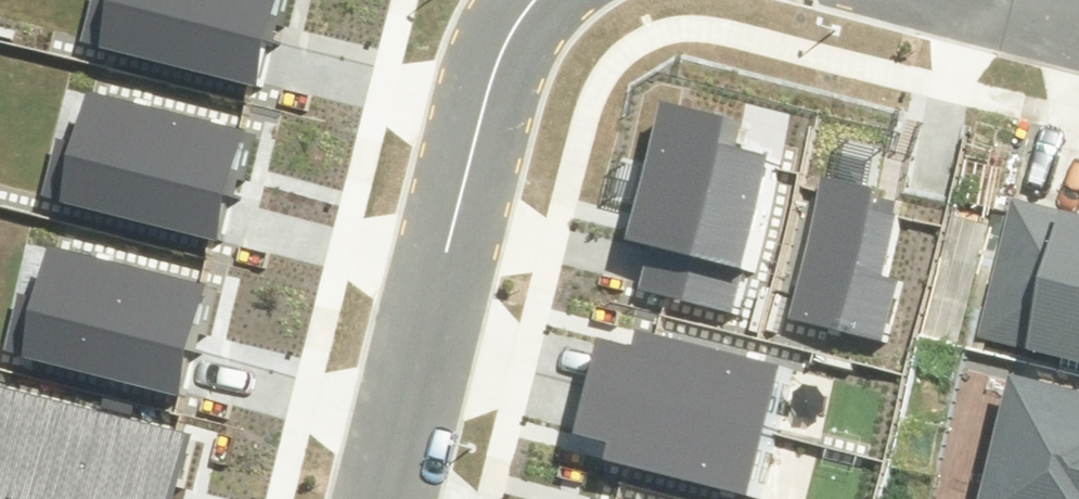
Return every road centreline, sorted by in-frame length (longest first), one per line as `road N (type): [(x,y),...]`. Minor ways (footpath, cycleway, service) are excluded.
road 1 (residential): [(387,498),(503,45),(538,0)]

